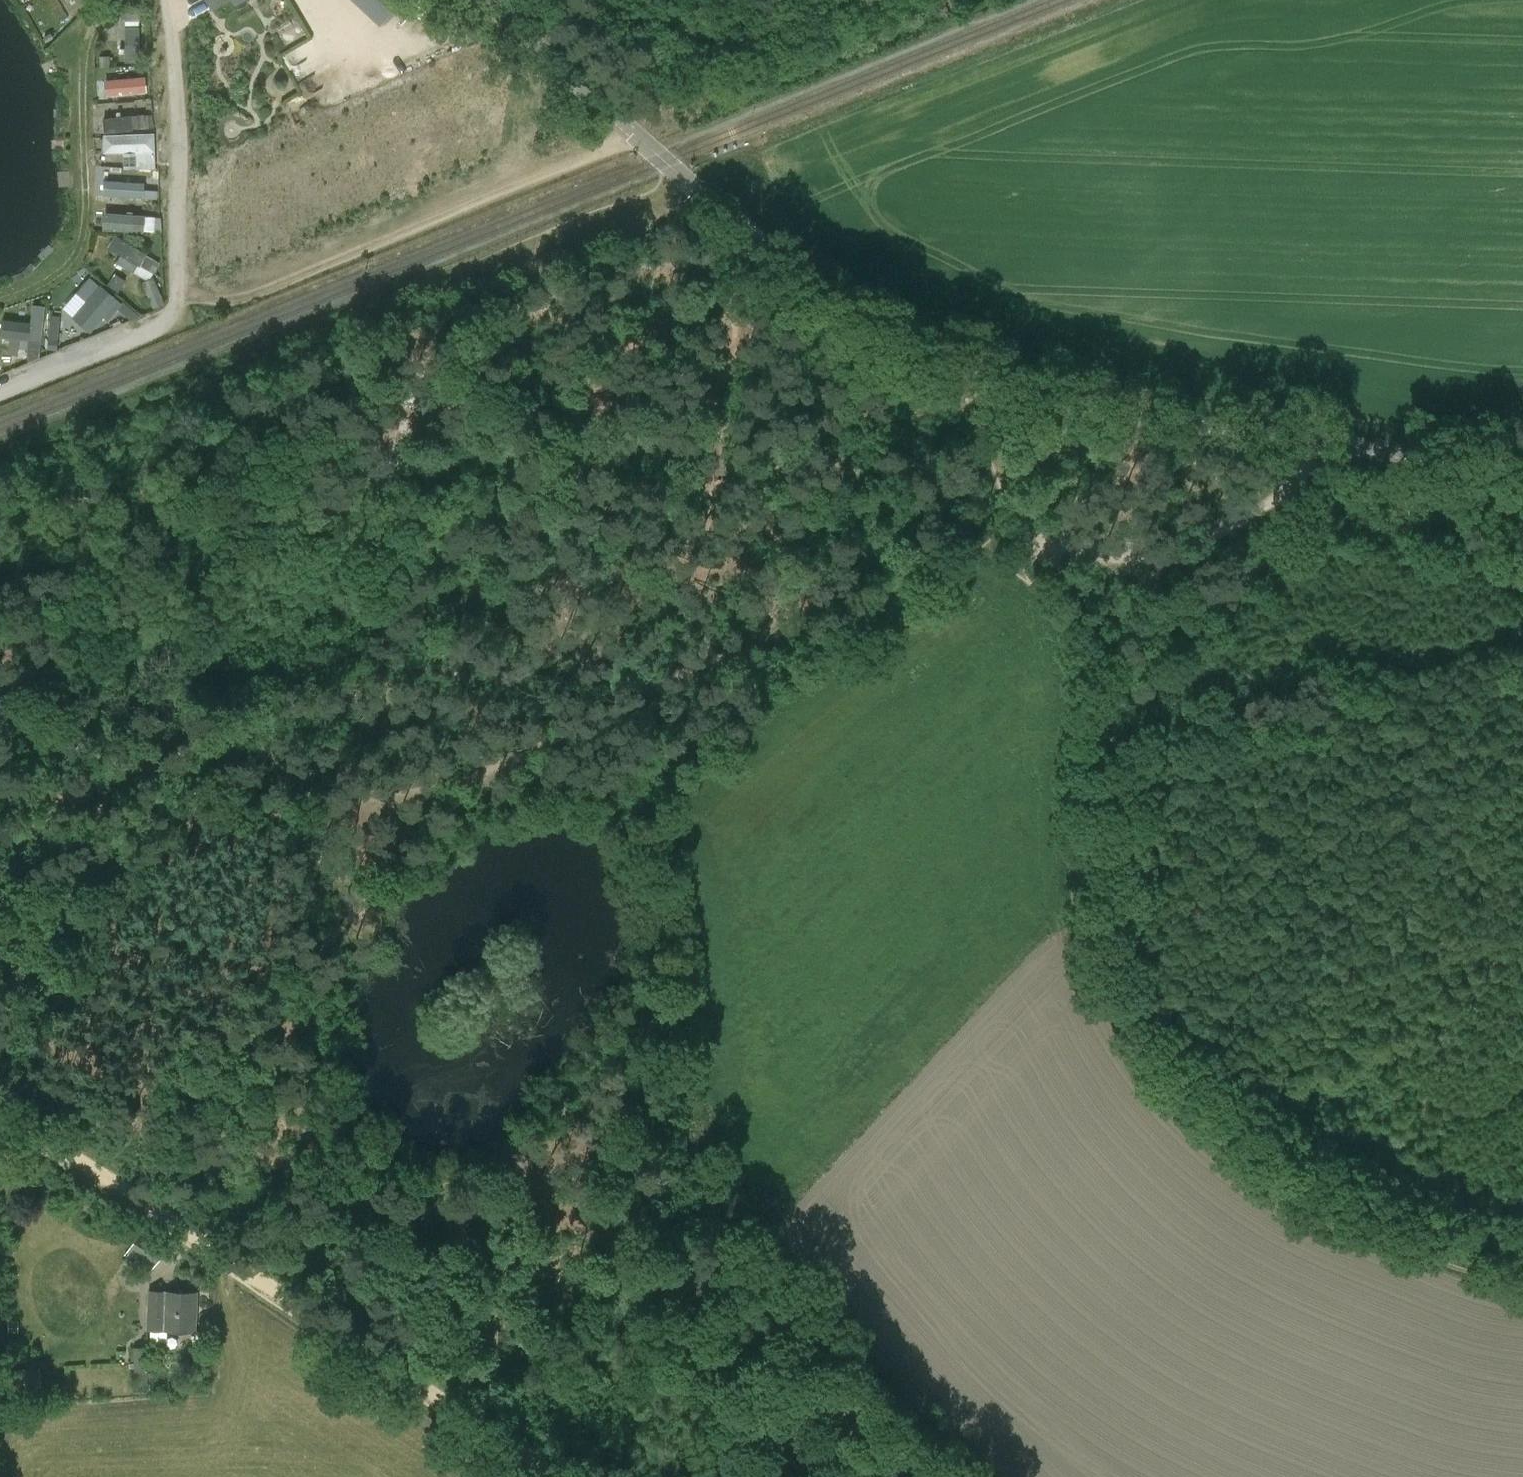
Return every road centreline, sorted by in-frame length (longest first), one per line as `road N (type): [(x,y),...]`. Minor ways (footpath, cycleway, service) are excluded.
road 1 (tertiary): [(1522,474),(1051,402),(938,360),(883,332),(760,242),(489,0)]
road 2 (track): [(0,1117),(147,1199),(556,1476)]
road 3 (track): [(1310,440),(1287,487),(1177,555),(1105,557),(1067,548),(1032,536),(1006,500)]
road 4 (track): [(121,0),(90,25),(87,213),(79,245),(61,267),(0,291)]
road 5 (track): [(980,379),(975,408),(1006,500)]

